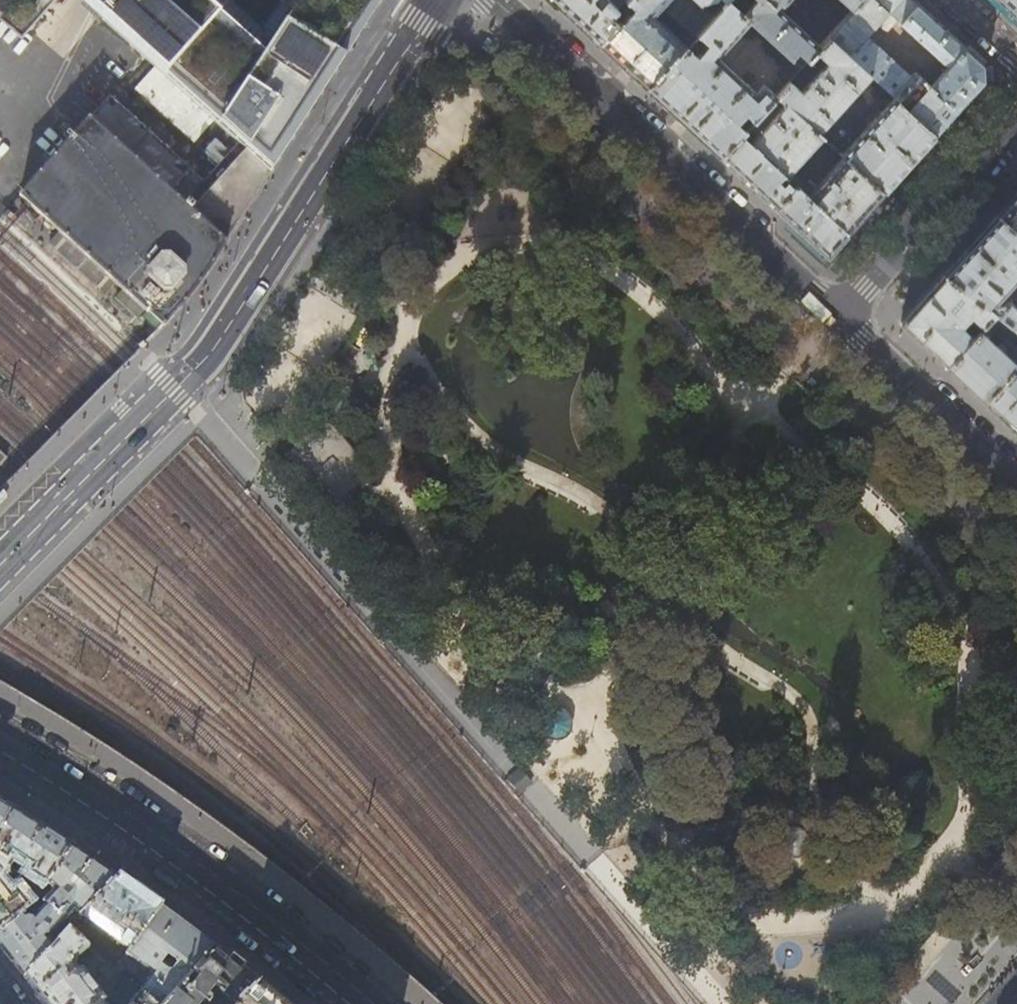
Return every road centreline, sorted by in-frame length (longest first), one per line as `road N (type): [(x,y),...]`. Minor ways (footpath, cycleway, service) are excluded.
road 1 (secondary): [(0,560),(206,356),(431,0)]
road 2 (residential): [(831,313),(491,0)]
road 3 (secondary): [(0,735),(168,844),(370,1003)]
road 4 (residential): [(1016,109),(831,313)]
road 5 (residential): [(1016,481),(831,313)]

